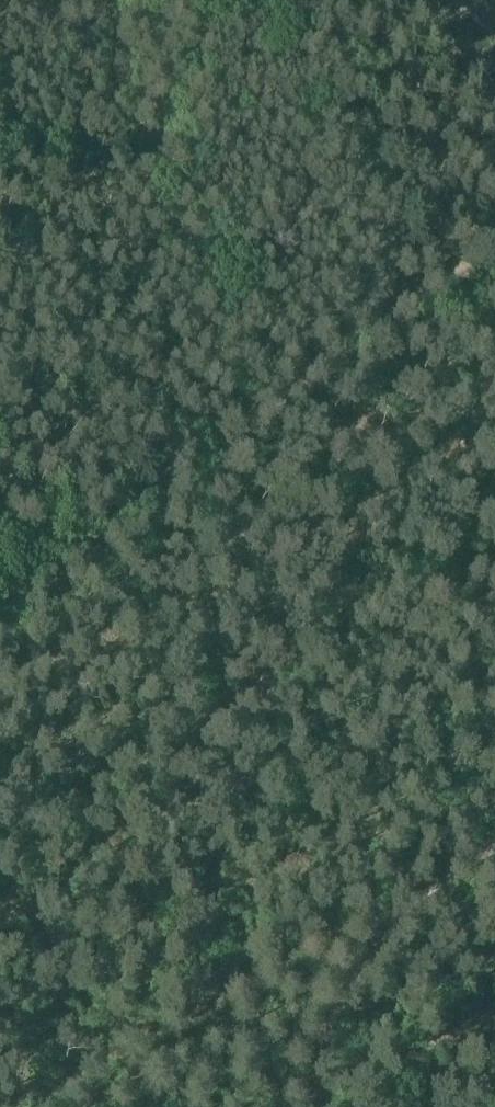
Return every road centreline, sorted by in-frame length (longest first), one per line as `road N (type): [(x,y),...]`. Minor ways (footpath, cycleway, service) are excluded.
road 1 (track): [(494,246),(475,248),(15,581)]
road 2 (track): [(322,1106),(342,1034),(376,966),(424,911),(494,866)]

